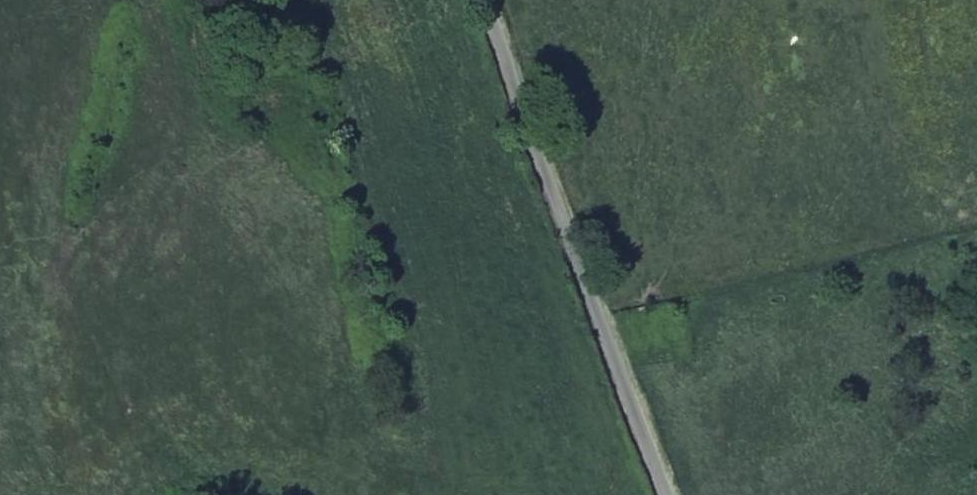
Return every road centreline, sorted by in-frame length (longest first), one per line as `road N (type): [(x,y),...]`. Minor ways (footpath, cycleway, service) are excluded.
road 1 (unclassified): [(667,494),(486,0)]

